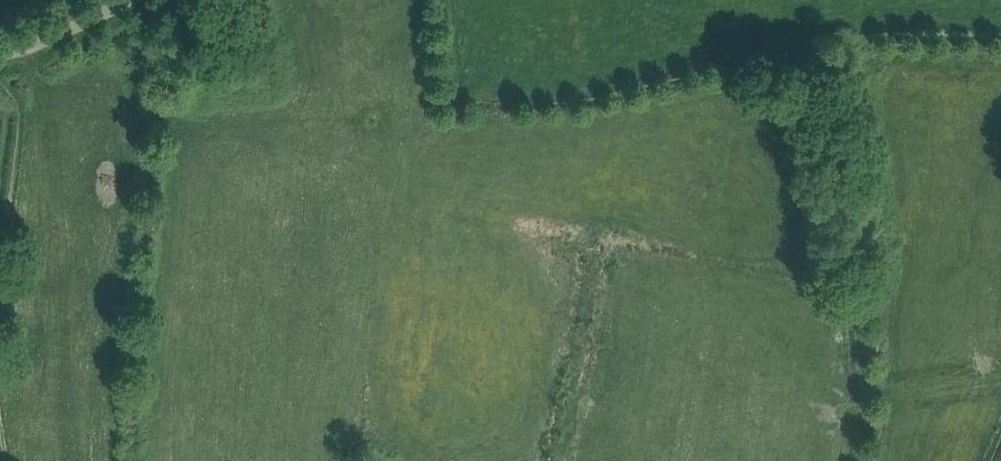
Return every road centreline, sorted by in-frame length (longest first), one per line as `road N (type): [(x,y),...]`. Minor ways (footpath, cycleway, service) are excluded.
road 1 (unclassified): [(0,53),(126,0)]

